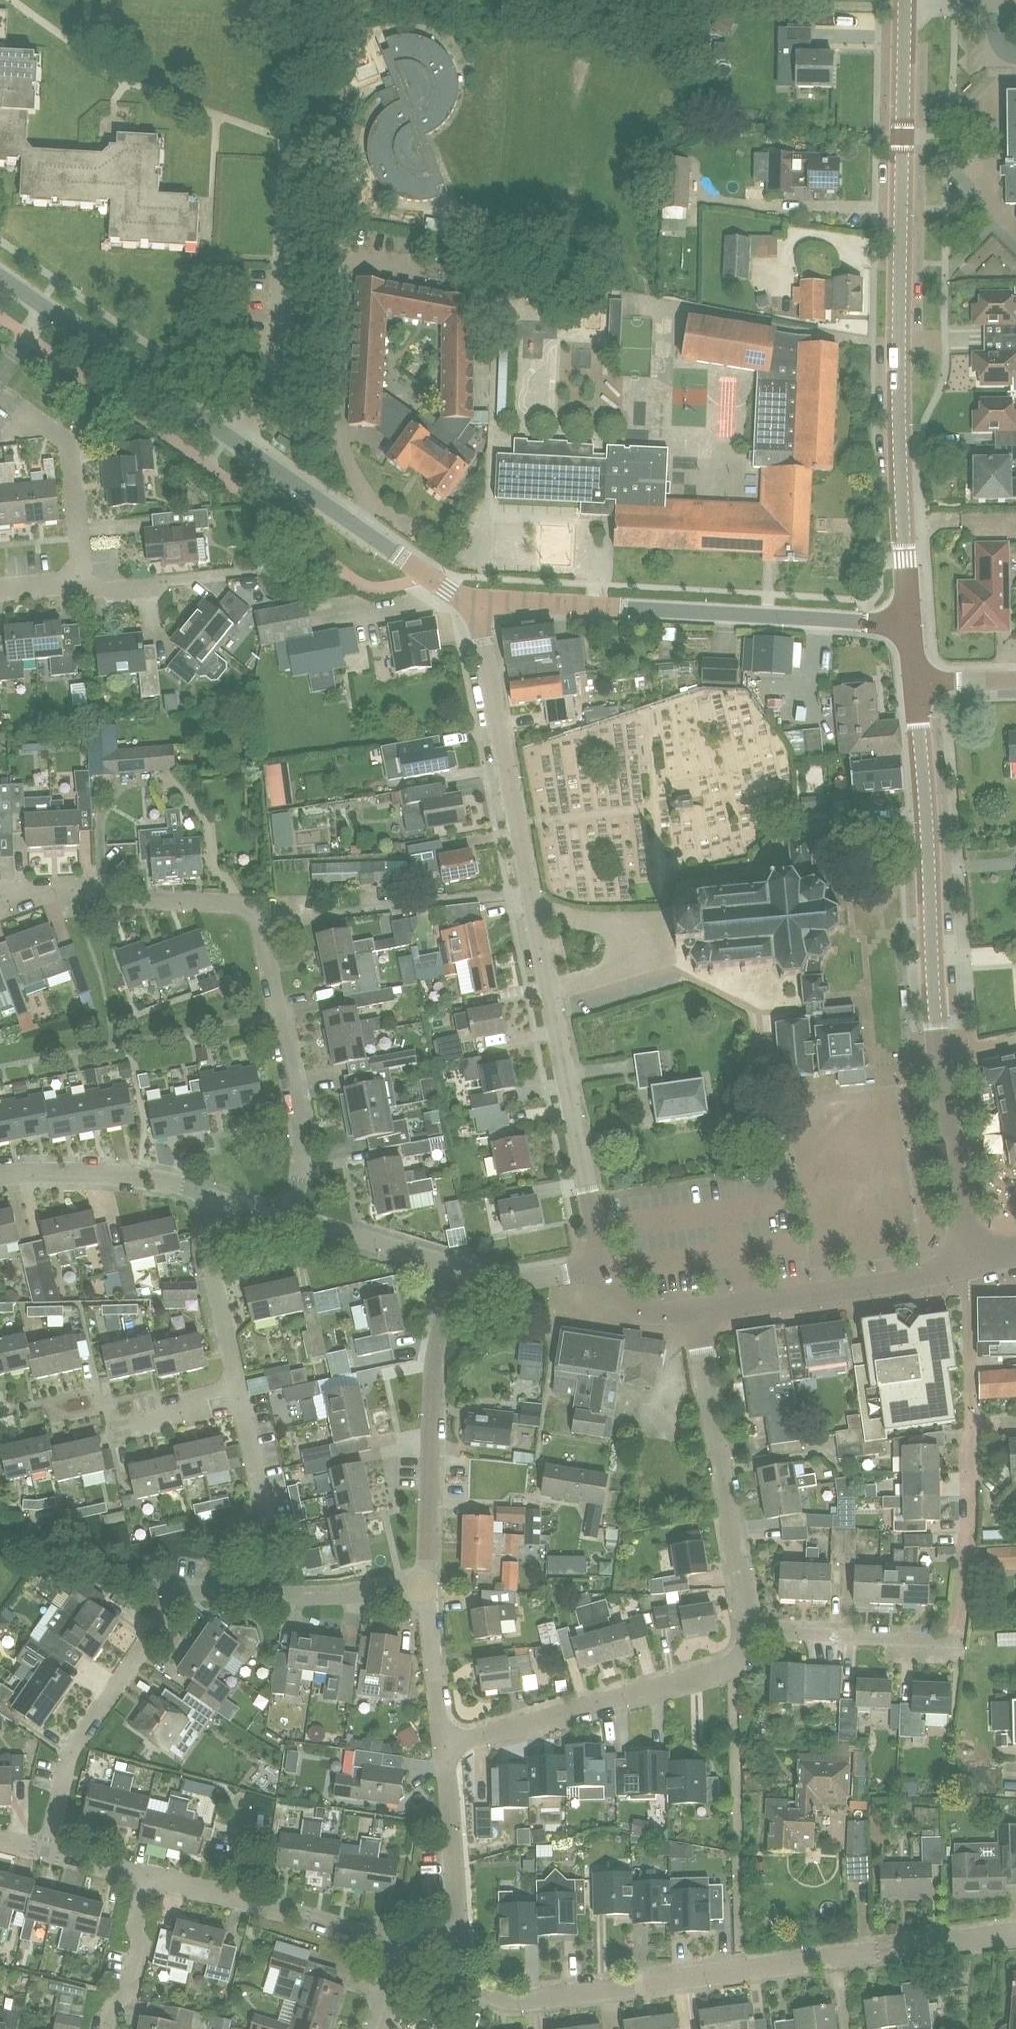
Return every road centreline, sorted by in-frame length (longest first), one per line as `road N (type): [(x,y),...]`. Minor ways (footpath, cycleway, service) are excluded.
road 1 (tertiary): [(471,601),(604,1268)]
road 2 (secondary): [(910,624),(899,409),(904,0)]
road 3 (residential): [(453,1927),(470,1976),(502,2002),(1015,1931)]
road 4 (residential): [(971,1264),(967,1554),(958,1631),(945,1641),(746,1631)]
road 5 (secondary): [(971,1264),(945,1103),(915,684)]
road 6 (tertiary): [(471,601),(0,274)]
road 7 (residential): [(289,1217),(299,1110),(259,922),(241,904),(78,890),(0,895)]
road 8 (residential): [(65,1852),(65,1812),(83,1740),(183,1589),(427,1598)]
road 9 (tertiary): [(910,624),(471,601)]
road 10 (residential): [(445,1741),(732,1667),(746,1631)]
road 11 (residential): [(427,1598),(435,1359),(451,1267)]
road 12 (residential): [(746,1631),(697,1311)]
road 13 (tertiary): [(697,1311),(971,1264)]
road 14 (residential): [(391,1933),(351,1931),(147,1876)]
road 15 (residential): [(77,588),(70,445),(15,402)]
road 16 (residential): [(240,1383),(191,1183)]
road 17 (unclassified): [(191,1183),(0,1176)]
road 18 (residential): [(453,1927),(445,1741)]
road 19 (unclassified): [(451,1267),(289,1217)]
road 20 (residential): [(147,1876),(131,1990),(112,2006),(108,2028)]
road 21 (unclassified): [(604,1268),(528,1281),(451,1267)]
road 22 (residential): [(445,1741),(427,1598)]
road 23 (residential): [(277,1520),(240,1383)]
road 24 (residential): [(110,1424),(177,1410),(200,1392),(240,1383)]

